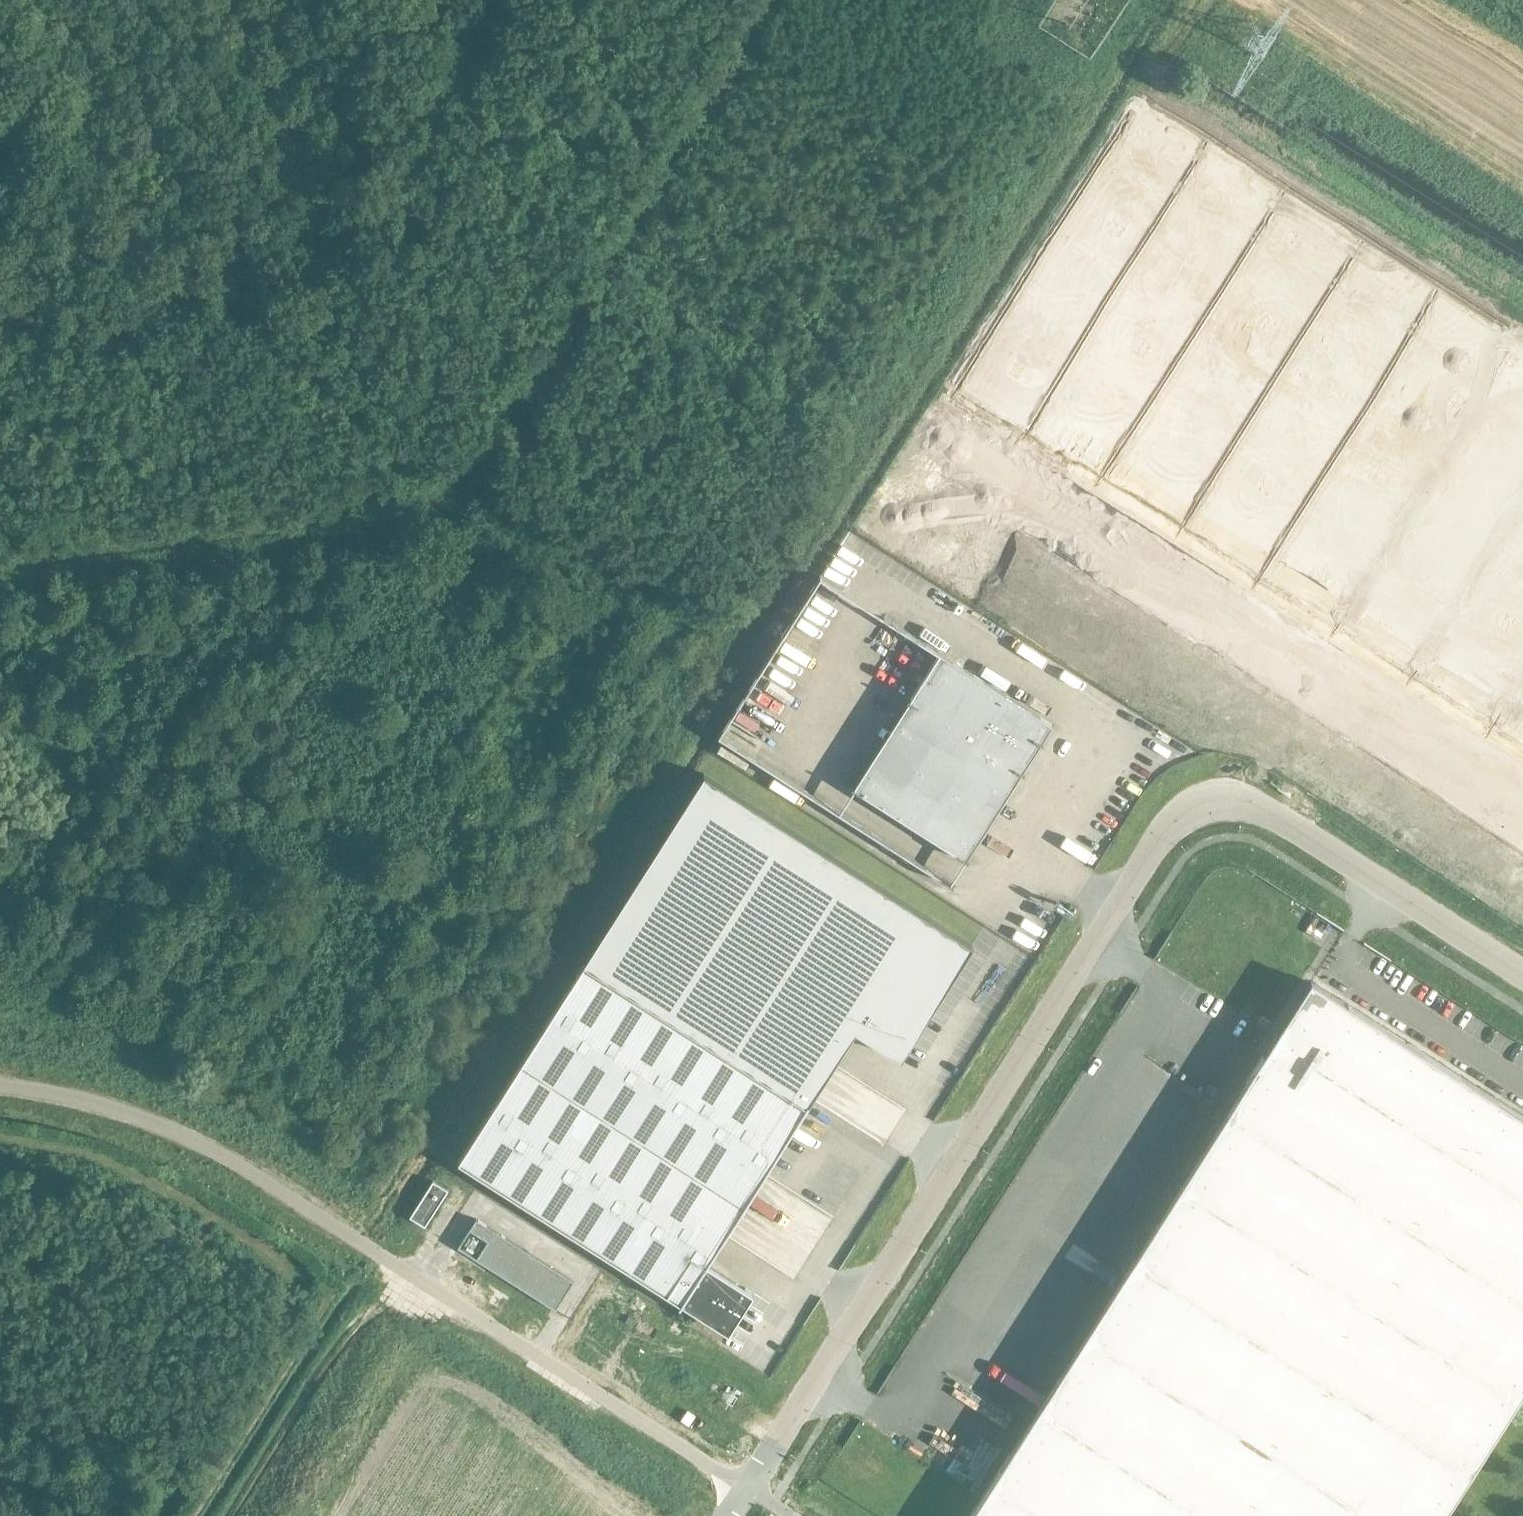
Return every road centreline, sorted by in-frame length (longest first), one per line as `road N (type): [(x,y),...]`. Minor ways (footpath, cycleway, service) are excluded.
road 1 (unclassified): [(747,1487),(1186,808),(1241,800),(1272,810),(1522,972)]
road 2 (track): [(765,0),(603,259),(429,512),(0,565)]
road 3 (unclassified): [(747,1487),(377,1247),(163,1126),(0,1088)]
road 4 (track): [(330,1299),(217,1218),(150,1180),(95,1157),(0,1138)]

